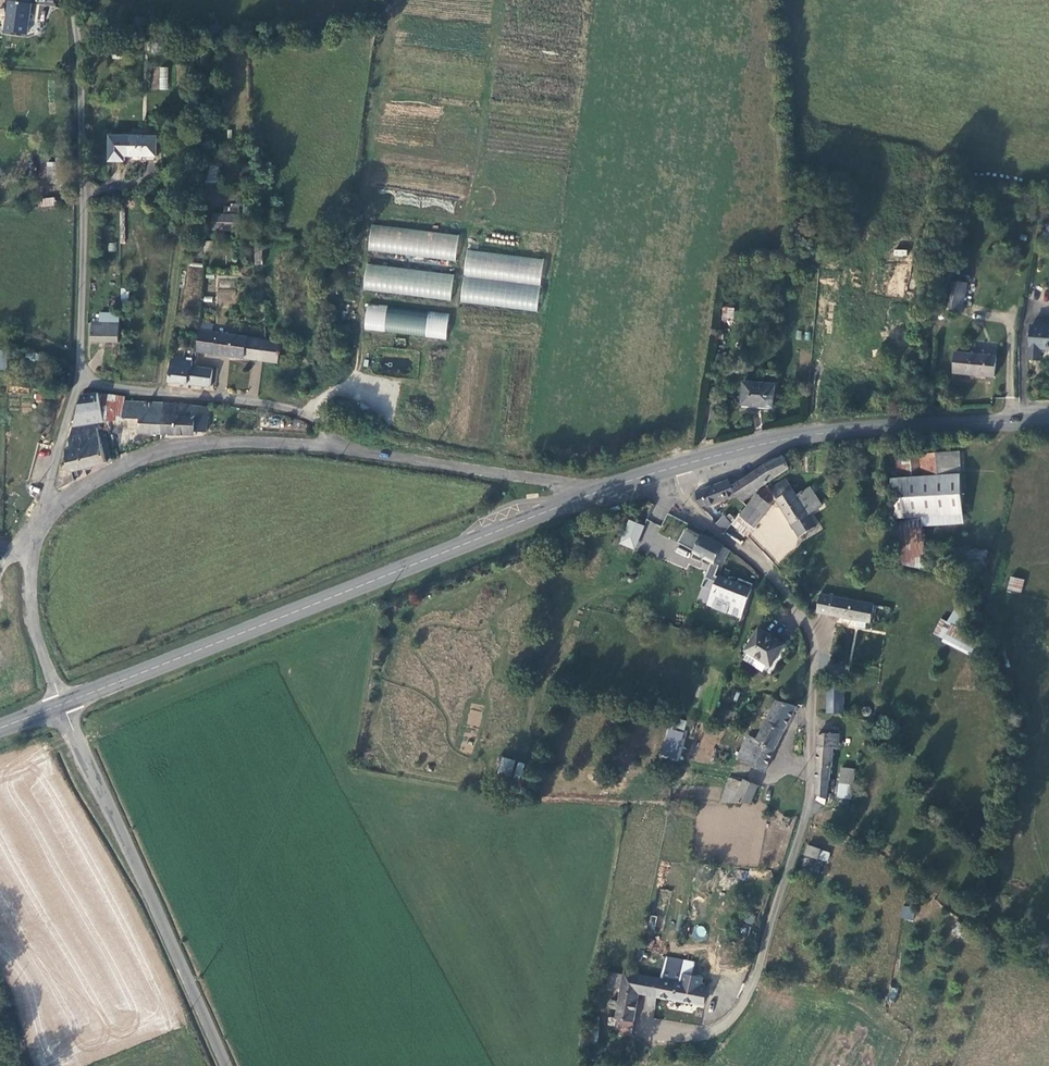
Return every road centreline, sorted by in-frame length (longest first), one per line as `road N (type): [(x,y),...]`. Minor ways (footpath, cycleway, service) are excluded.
road 1 (unclassified): [(672,468),(685,501),(775,577),(814,645),(807,815),(762,962),(736,1017),(713,1037),(664,1029)]
road 2 (secondary): [(62,705),(584,498)]
road 3 (residential): [(336,449),(320,422),(286,405),(79,379),(38,525)]
road 4 (unclassified): [(223,1065),(62,705)]
road 5 (secondary): [(672,468),(762,442),(854,429),(1048,420)]
road 6 (residential): [(336,449),(207,444),(161,452),(104,474),(38,525)]
road 7 (residential): [(584,498),(560,484),(336,449)]
road 8 (residential): [(38,525),(35,613),(62,705)]

